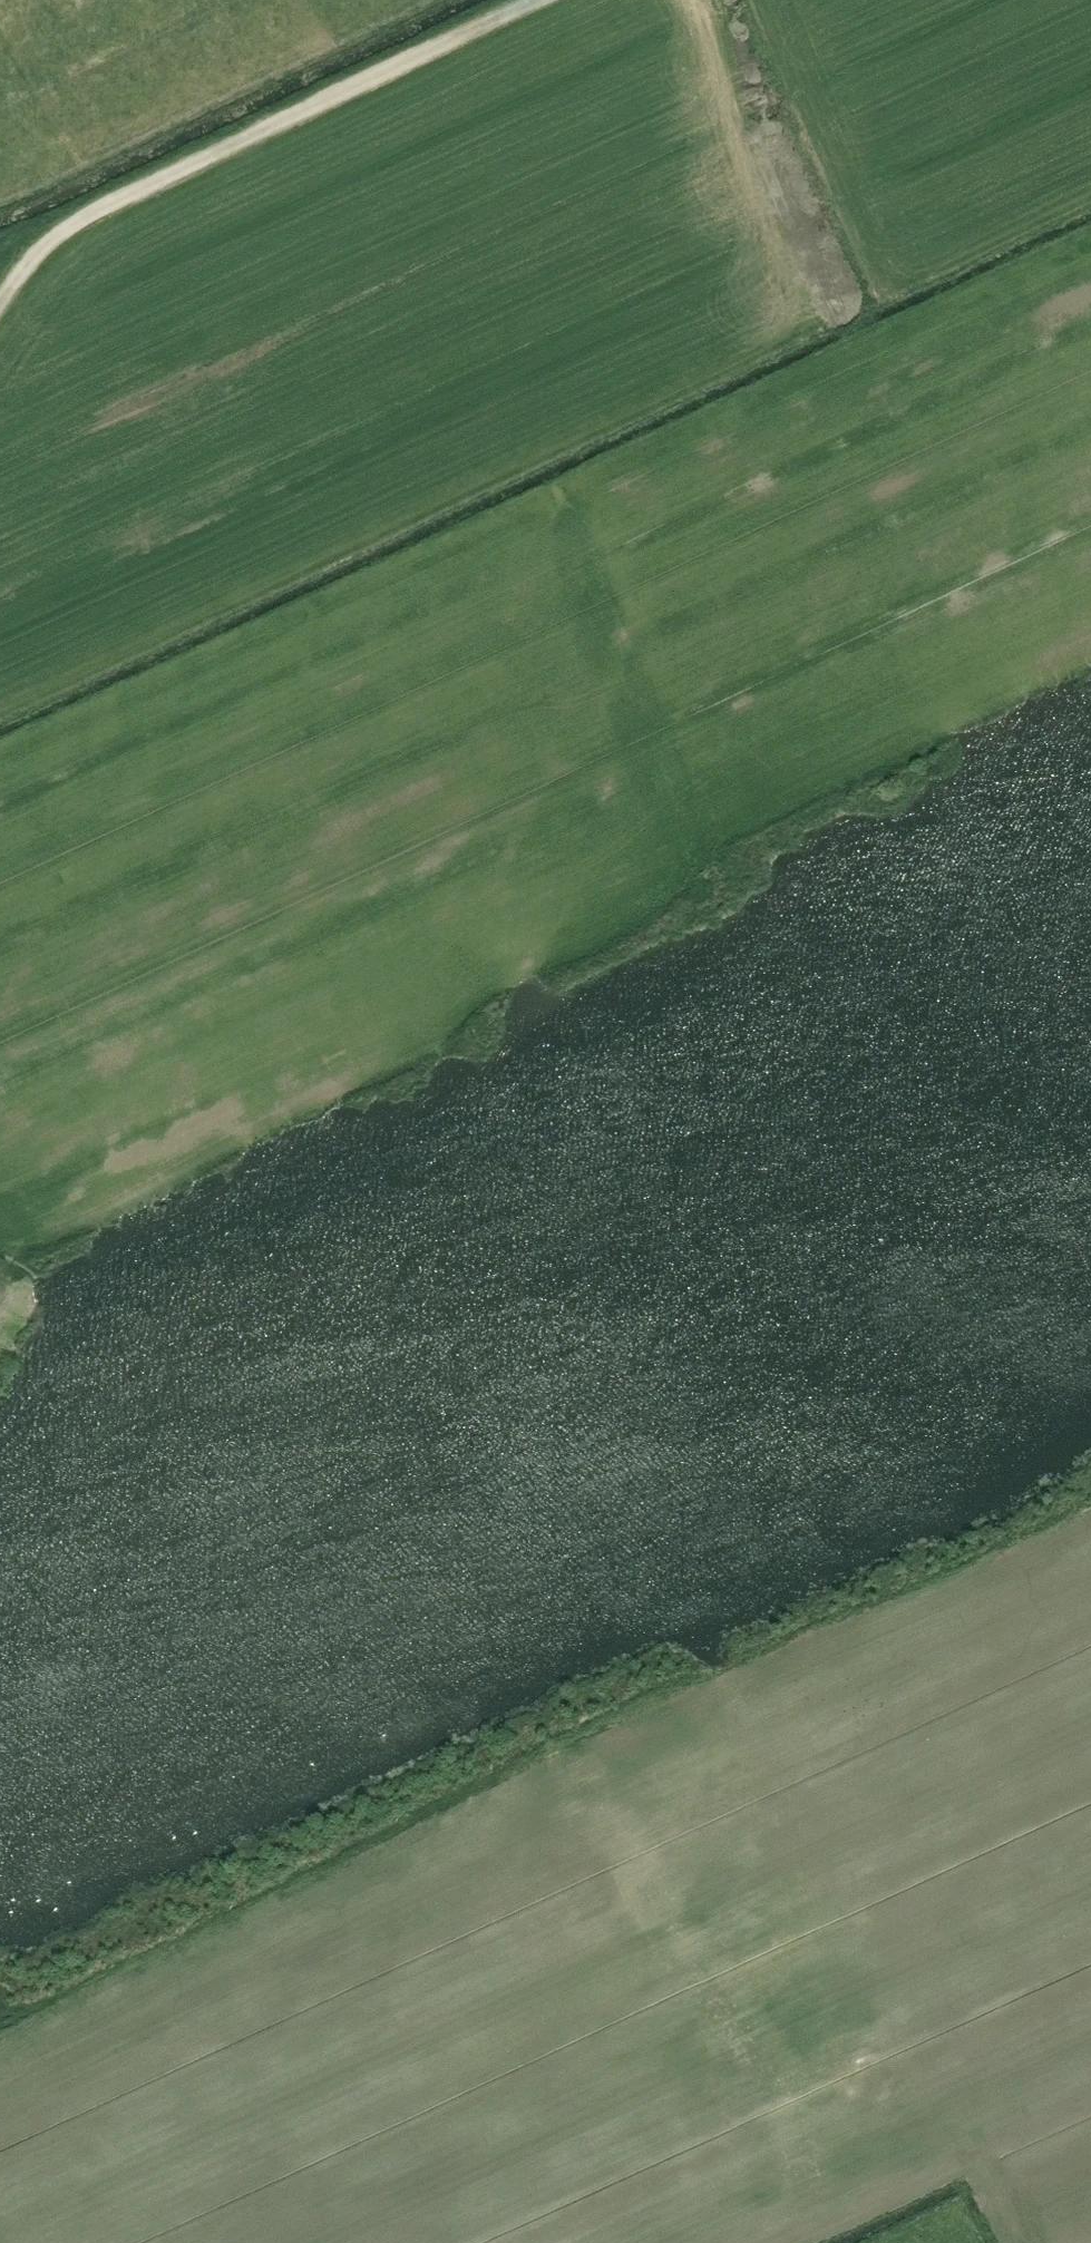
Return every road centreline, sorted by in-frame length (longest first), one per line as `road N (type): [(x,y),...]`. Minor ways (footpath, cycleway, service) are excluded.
road 1 (track): [(0,302),(45,247),(82,217),(538,0)]

